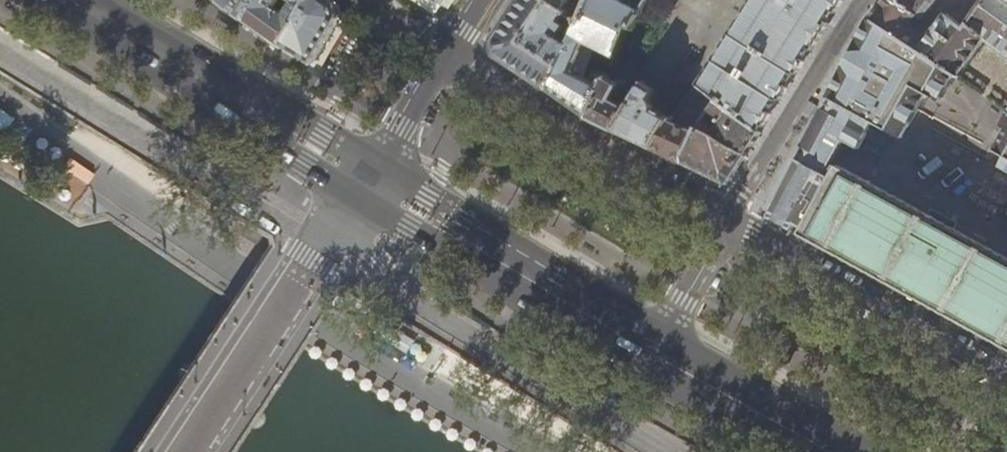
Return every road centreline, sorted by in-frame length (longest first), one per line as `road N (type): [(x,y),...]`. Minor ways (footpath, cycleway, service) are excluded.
road 1 (primary): [(71,0),(366,181)]
road 2 (primary): [(366,181),(655,352)]
road 3 (residential): [(188,451),(366,181)]
road 4 (residential): [(727,221),(1006,375)]
road 5 (primary): [(655,352),(834,451)]
road 6 (residential): [(727,221),(655,352)]
road 7 (residential): [(366,181),(446,55)]

